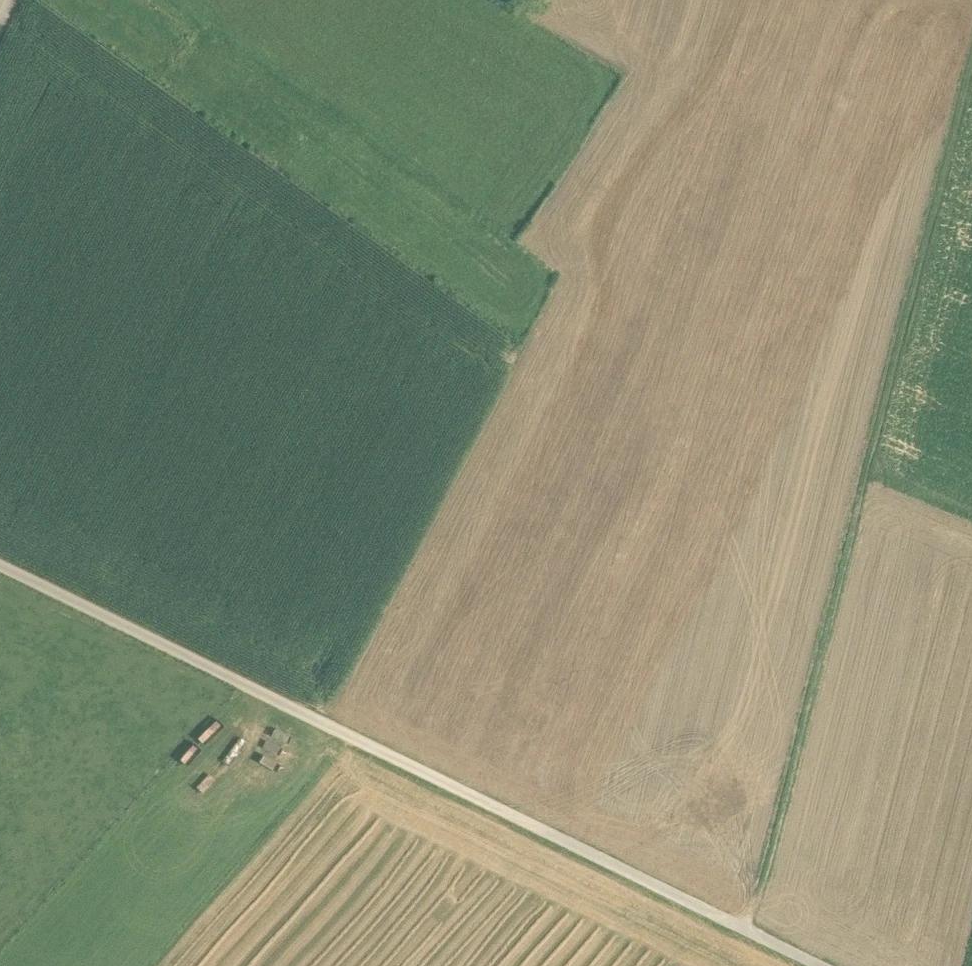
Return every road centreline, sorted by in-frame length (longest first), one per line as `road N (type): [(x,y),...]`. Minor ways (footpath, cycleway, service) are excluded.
road 1 (track): [(0,565),(823,965)]
road 2 (track): [(971,101),(742,926)]

